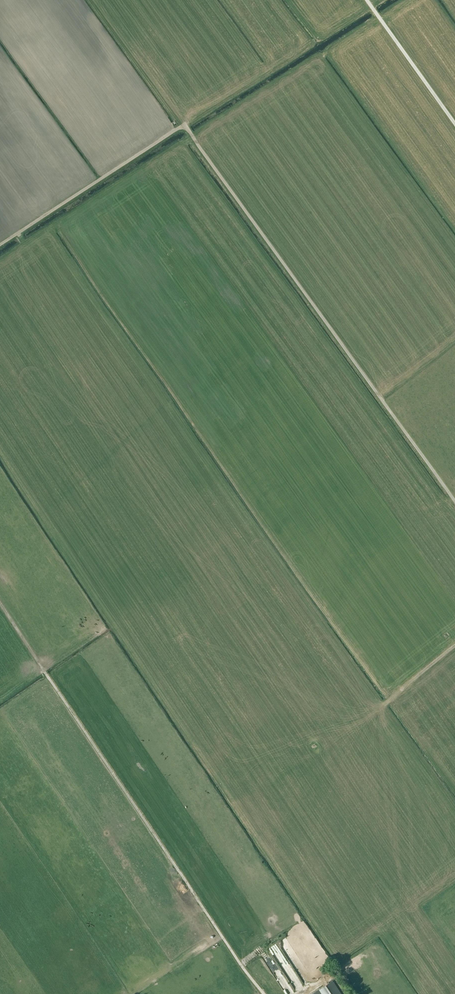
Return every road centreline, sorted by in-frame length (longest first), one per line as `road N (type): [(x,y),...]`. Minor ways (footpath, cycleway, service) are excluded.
road 1 (track): [(454,500),(184,125),(0,246)]
road 2 (track): [(0,604),(264,993)]
road 3 (track): [(366,0),(454,123)]

